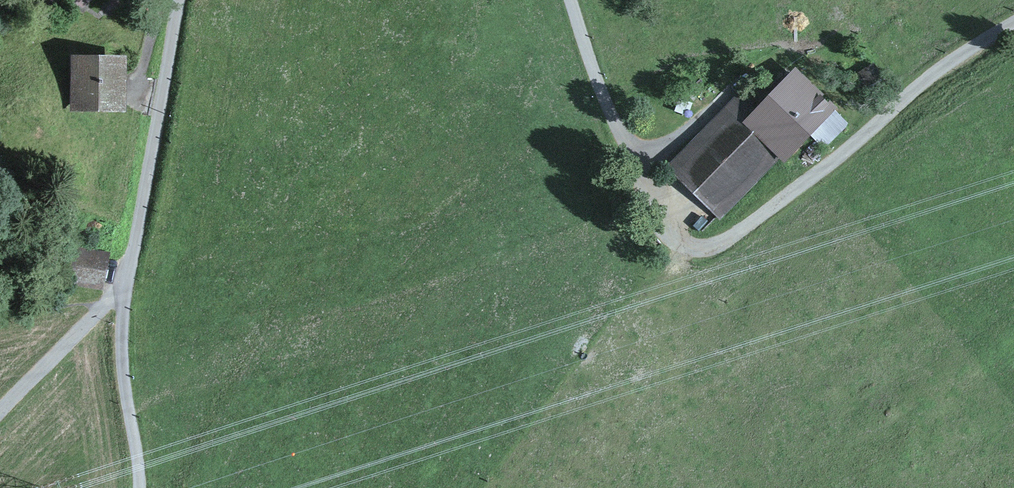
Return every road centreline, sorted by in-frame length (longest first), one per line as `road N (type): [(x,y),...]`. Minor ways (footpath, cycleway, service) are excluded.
road 1 (track): [(570,0),(663,232),(685,251),(709,250),(747,232)]
road 2 (track): [(1013,26),(929,83),(747,232)]
road 3 (track): [(178,0),(123,291)]
road 4 (track): [(123,291),(122,381),(140,487)]
road 5 (track): [(123,291),(0,416)]

